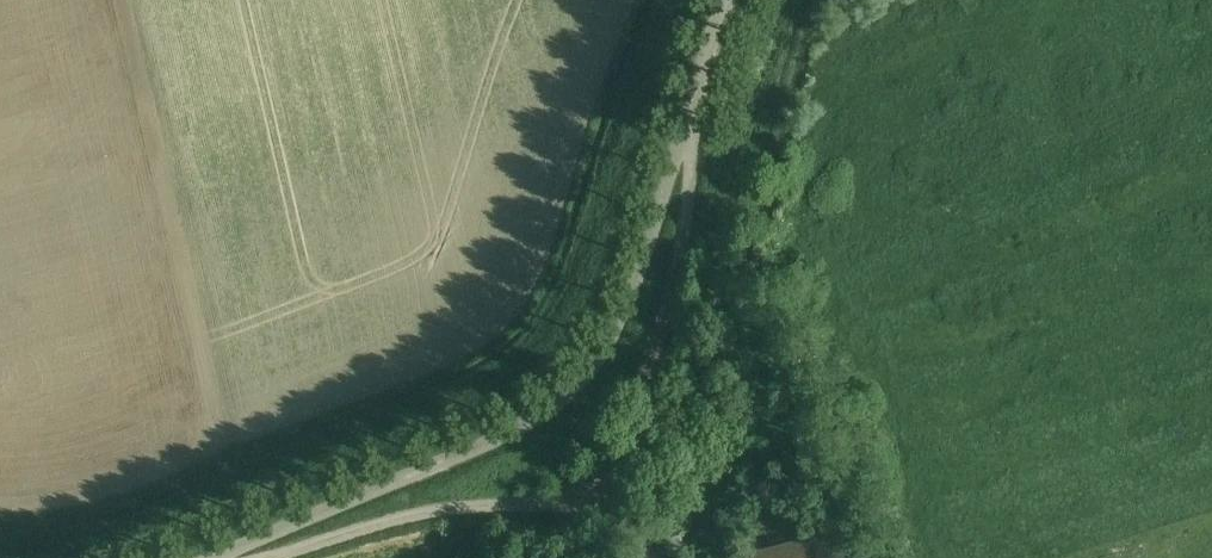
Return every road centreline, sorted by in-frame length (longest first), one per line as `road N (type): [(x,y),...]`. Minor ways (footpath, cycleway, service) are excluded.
road 1 (unclassified): [(264,557),(408,516),(574,499),(611,483),(668,302),(692,177),(682,131)]
road 2 (unclassified): [(215,557),(496,440),(565,397),(612,338),(682,131)]
road 3 (unclassified): [(682,131),(726,0)]

